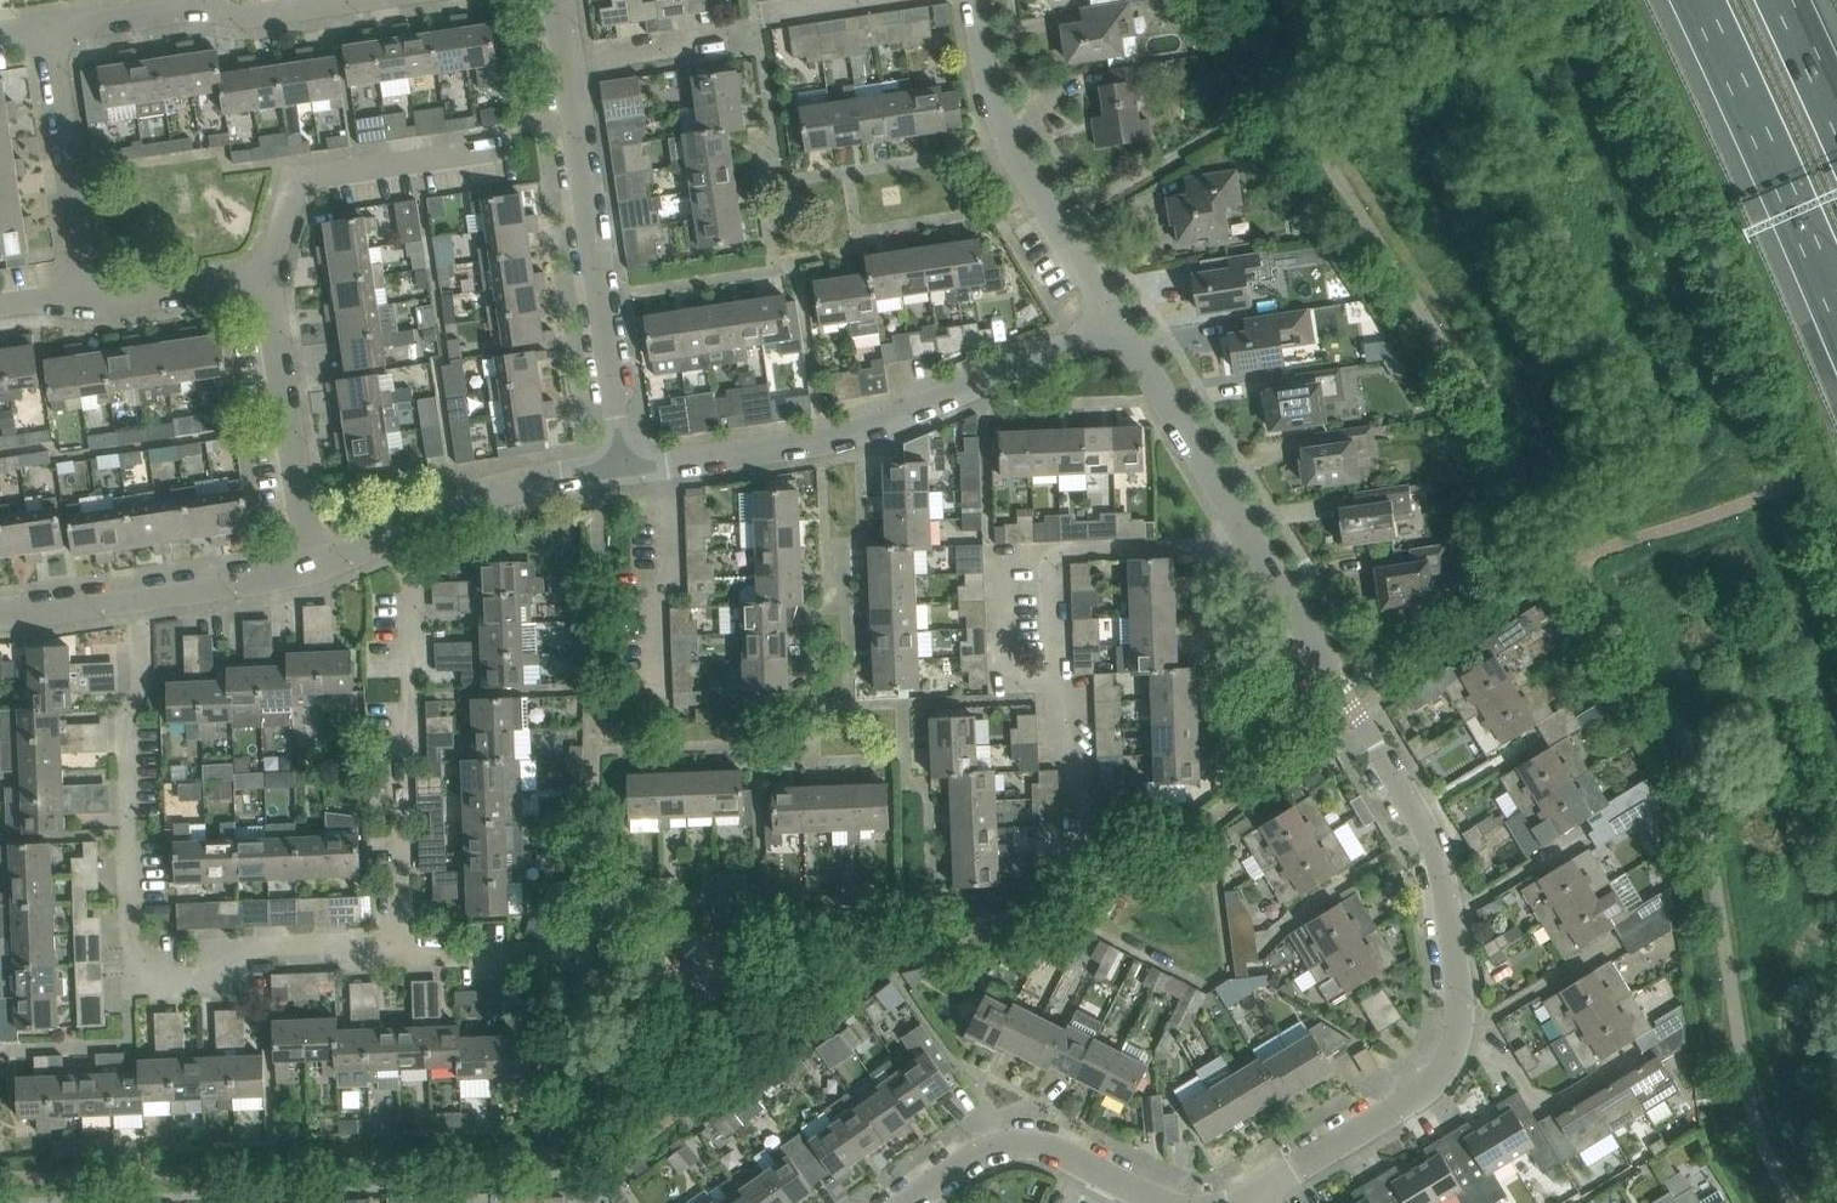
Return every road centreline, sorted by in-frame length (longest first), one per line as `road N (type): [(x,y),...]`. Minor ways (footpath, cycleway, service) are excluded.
road 1 (residential): [(1260,1194),(1418,1096),(1441,1073),(1459,1037),(1460,999),(1446,885),(1419,815),(1116,324)]
road 2 (residential): [(405,944),(233,951),(233,980),(143,980),(132,943),(123,721),(144,685),(137,595)]
road 3 (residential): [(623,466),(825,442),(1116,324)]
road 4 (residential): [(623,466),(560,0)]
road 5 (residential): [(405,944),(400,720),(409,695),(410,581),(389,536)]
road 6 (residential): [(1116,324),(994,105),(976,0)]
road 7 (motorway): [(1700,0),(1836,311)]
road 8 (residential): [(266,298),(300,178),(508,148)]
road 9 (residential): [(904,1202),(1008,1141),(1040,1143),(1160,1202)]
road 10 (residential): [(310,570),(278,326),(266,298)]
road 11 (residential): [(88,301),(51,30)]
road 12 (residential): [(389,536),(499,491),(623,466)]
road 13 (residential): [(266,298),(230,286),(88,301)]
road 14 (residential): [(137,595),(310,570)]
road 15 (residential): [(201,2),(266,14),(360,0)]
road 16 (residential): [(51,30),(201,2)]
road 17 (residential): [(0,614),(137,595)]

